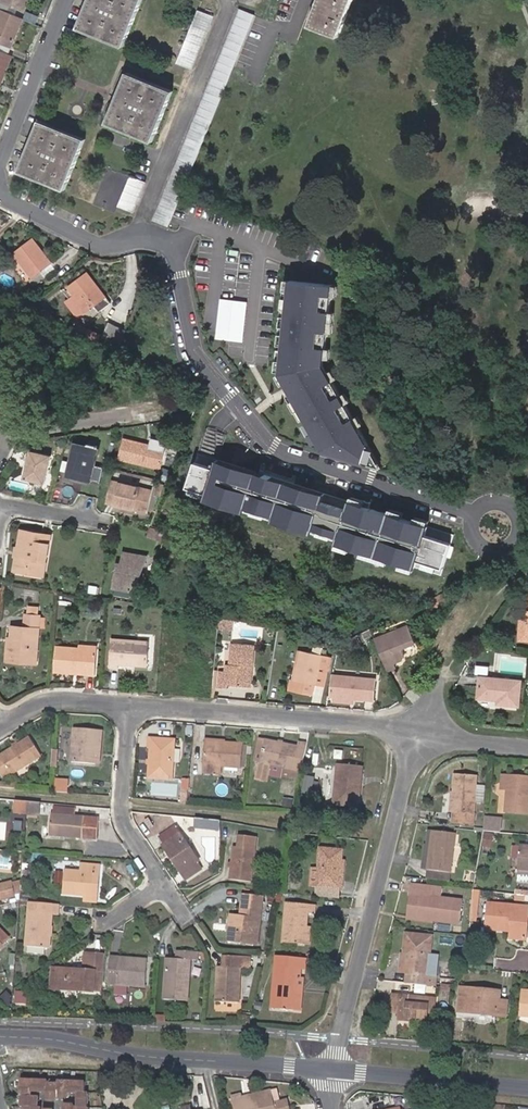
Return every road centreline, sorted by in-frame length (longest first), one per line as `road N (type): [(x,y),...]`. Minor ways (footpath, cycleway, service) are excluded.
road 1 (residential): [(148,221),(175,246),(193,353),(269,445),(476,516)]
road 2 (residential): [(332,1070),(423,730)]
road 3 (tertiary): [(0,1037),(332,1070)]
road 4 (residential): [(423,730),(132,710)]
road 5 (residential): [(231,0),(148,221)]
road 6 (tertiary): [(332,1070),(527,1088)]
road 7 (residential): [(132,710),(127,816),(169,880)]
road 8 (residential): [(148,221),(110,251),(0,190)]
road 9 (residential): [(65,0),(0,152)]
road 10 (residential): [(132,710),(55,699),(6,720)]
road 11 (residential): [(12,431),(136,415)]

